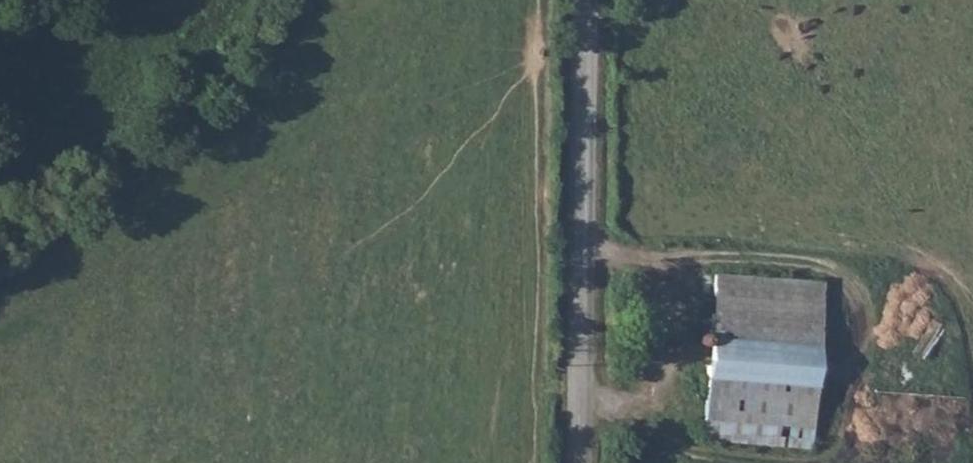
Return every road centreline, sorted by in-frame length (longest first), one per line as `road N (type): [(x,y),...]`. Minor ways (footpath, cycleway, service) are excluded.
road 1 (tertiary): [(585,0),(579,462)]

